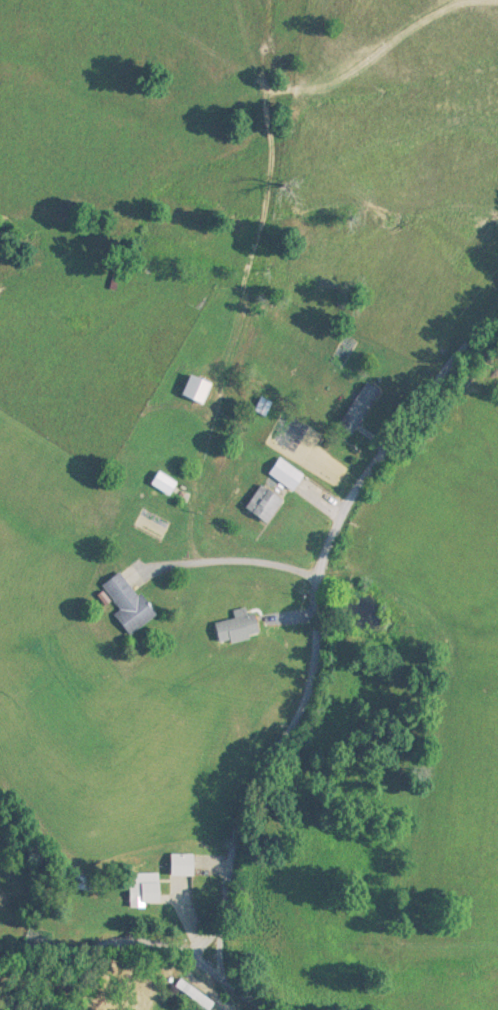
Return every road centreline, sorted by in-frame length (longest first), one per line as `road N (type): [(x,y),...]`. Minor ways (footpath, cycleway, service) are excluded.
road 1 (residential): [(193,919),(348,669),(334,579),(401,427),(497,317)]
road 2 (residential): [(0,965),(83,963),(193,919)]

